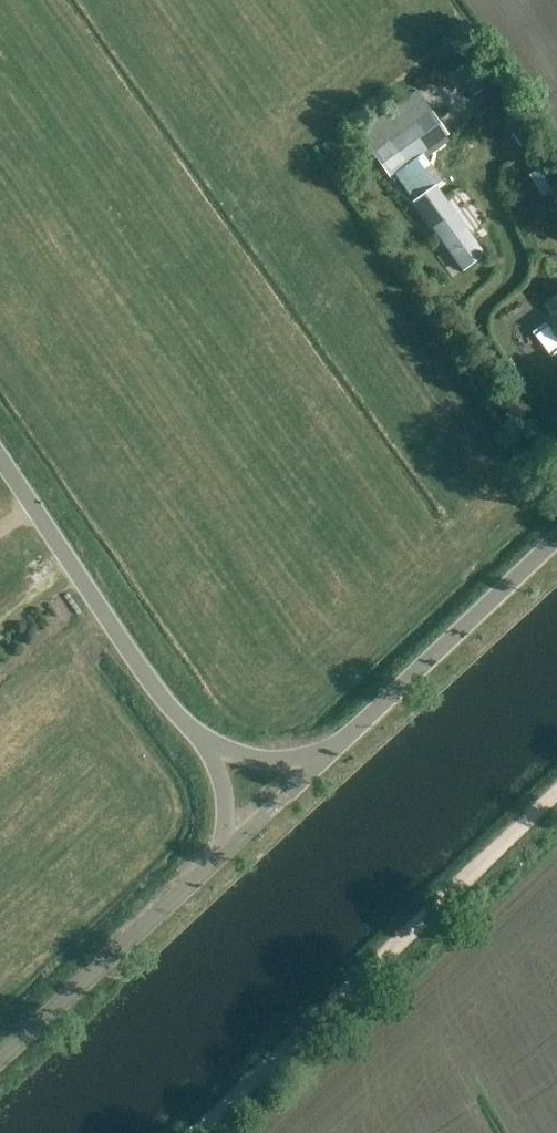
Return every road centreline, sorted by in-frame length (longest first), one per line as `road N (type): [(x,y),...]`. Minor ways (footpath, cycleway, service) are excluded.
road 1 (track): [(194,1132),(556,789)]
road 2 (unclassified): [(266,783),(170,686),(0,420)]
road 3 (unclassified): [(266,783),(556,492)]
road 4 (unclassified): [(0,1035),(266,783)]

